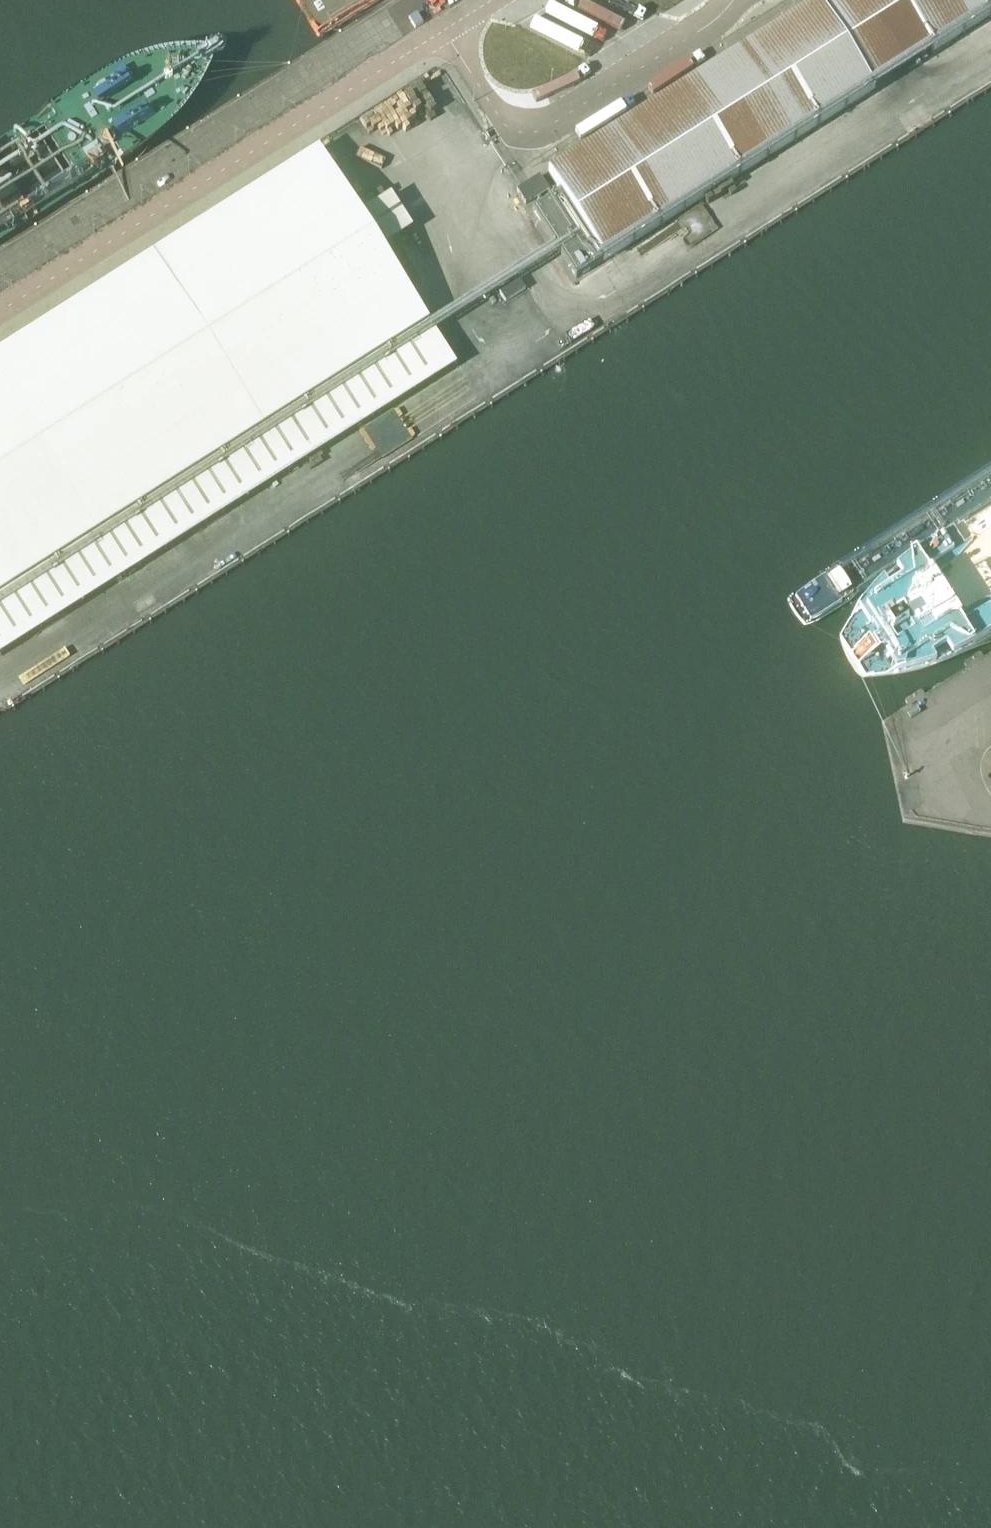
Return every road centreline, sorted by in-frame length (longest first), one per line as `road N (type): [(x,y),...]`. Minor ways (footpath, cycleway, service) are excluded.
road 1 (unclassified): [(0,312),(444,32)]
road 2 (unclassified): [(444,32),(520,137),(733,0)]

